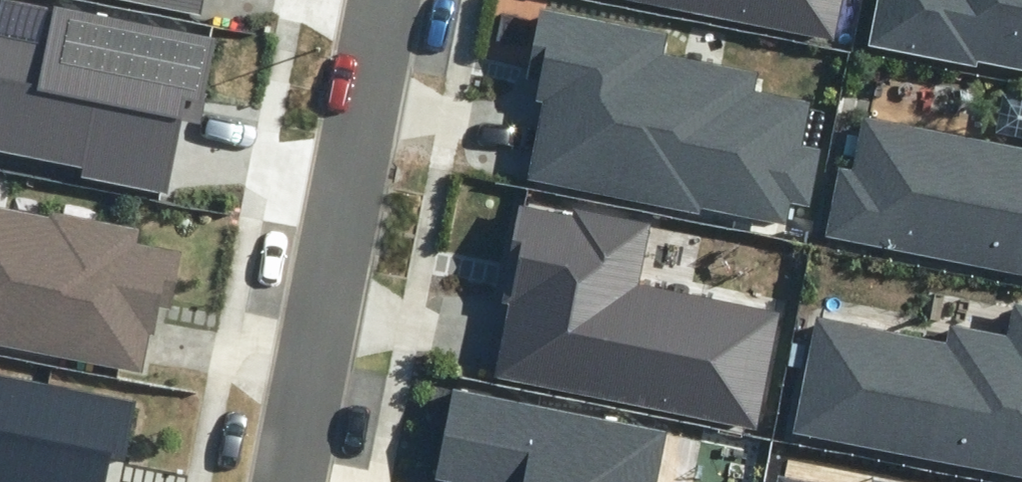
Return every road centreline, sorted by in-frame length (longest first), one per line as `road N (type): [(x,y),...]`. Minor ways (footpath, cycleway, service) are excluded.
road 1 (residential): [(384,0),(289,481)]

